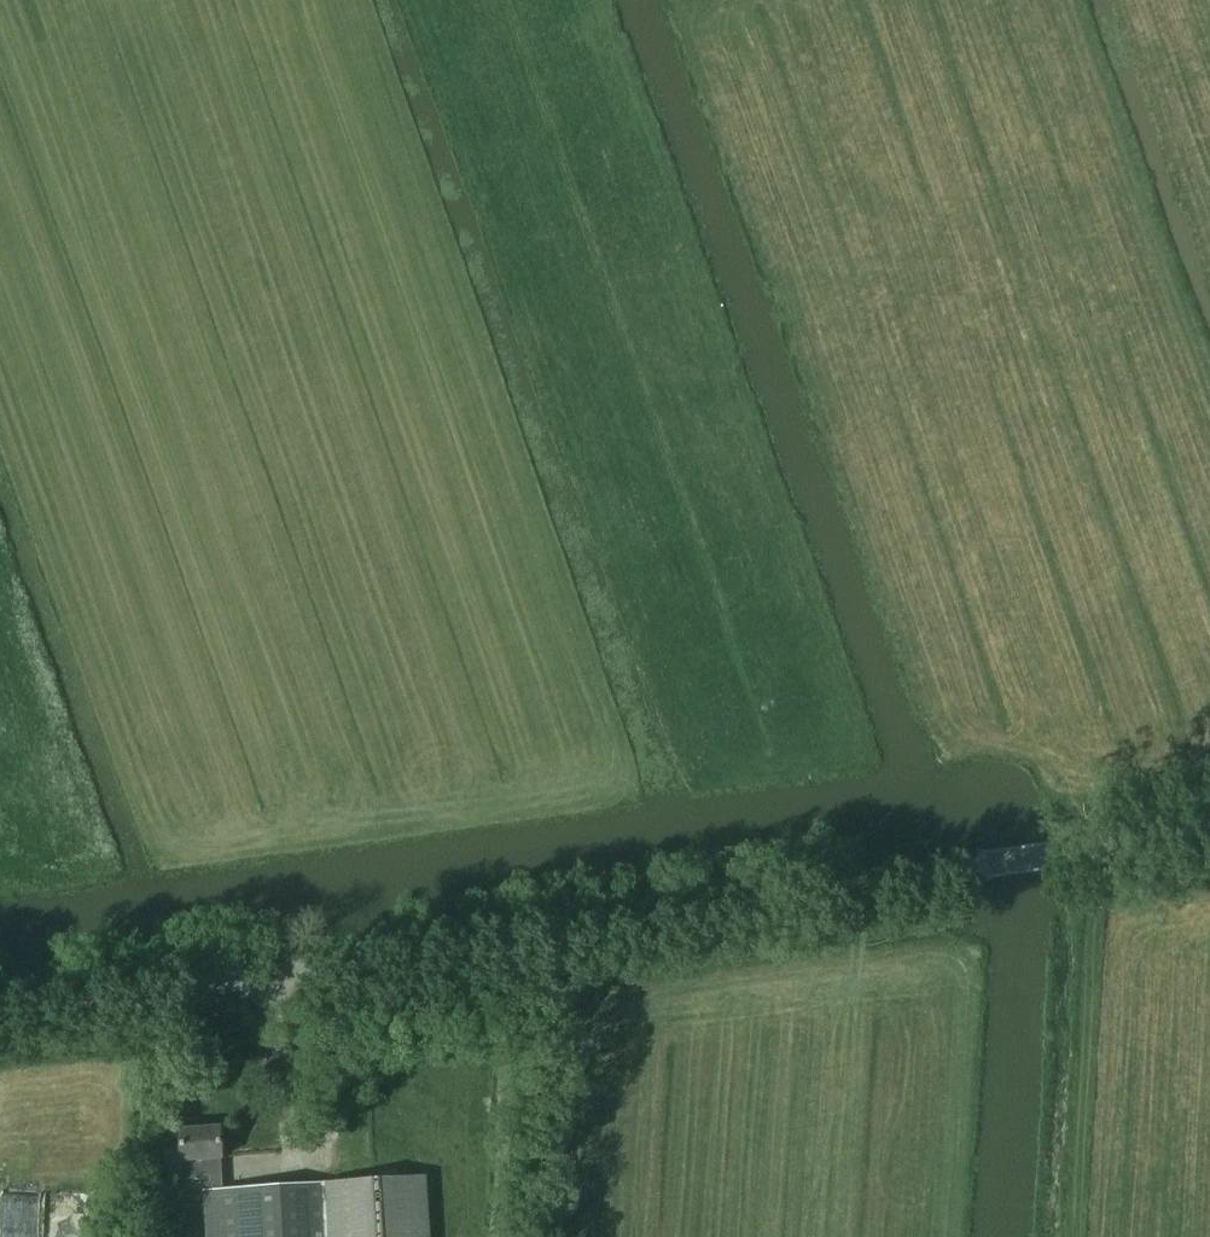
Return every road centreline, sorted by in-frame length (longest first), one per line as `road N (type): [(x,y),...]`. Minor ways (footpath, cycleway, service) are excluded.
road 1 (unclassified): [(0,1014),(178,1000),(1209,834)]
road 2 (track): [(1057,1236),(1078,860)]

